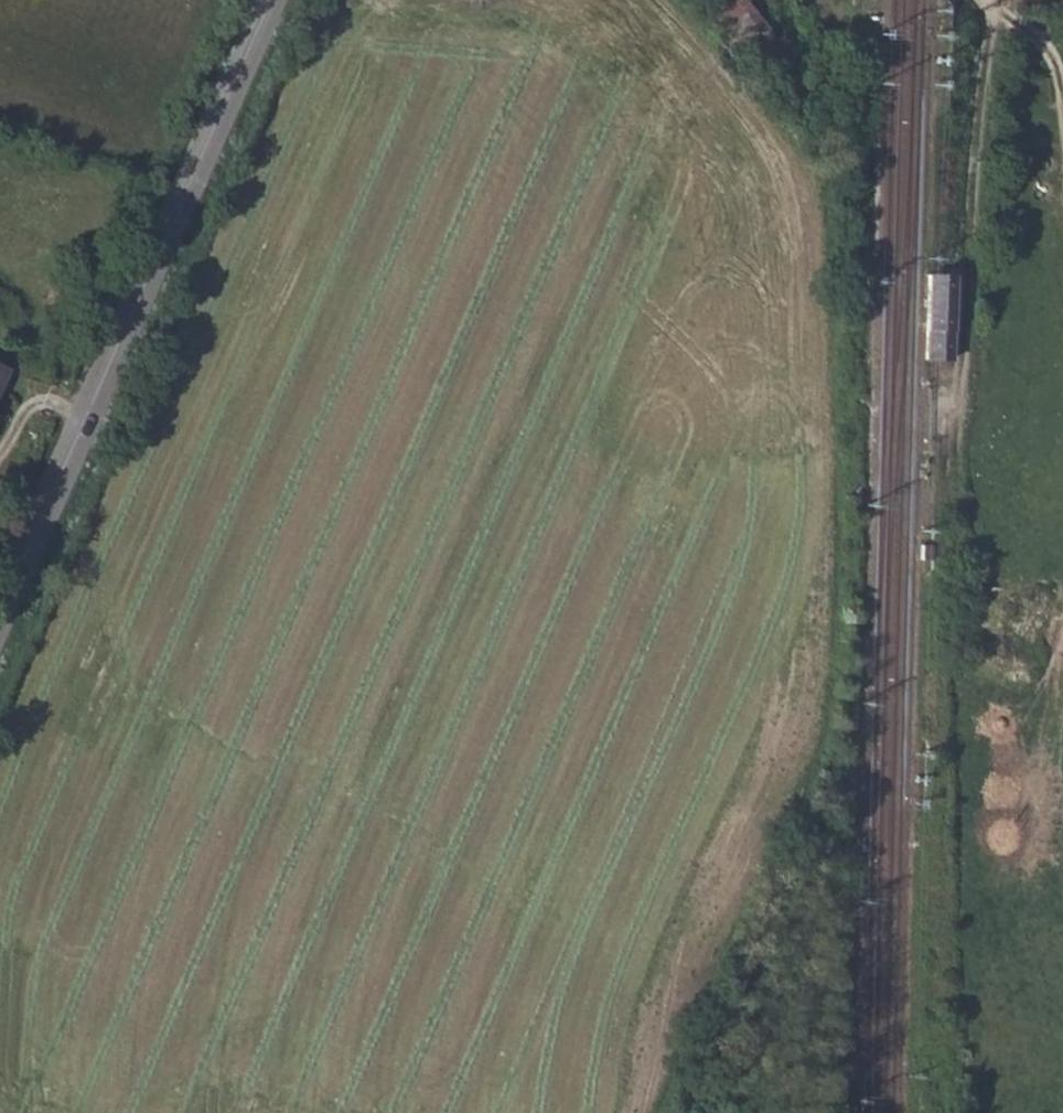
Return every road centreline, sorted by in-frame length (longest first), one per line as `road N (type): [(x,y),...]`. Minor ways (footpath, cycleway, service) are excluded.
road 1 (secondary): [(270,0),(0,612)]
road 2 (track): [(947,445),(996,0)]

